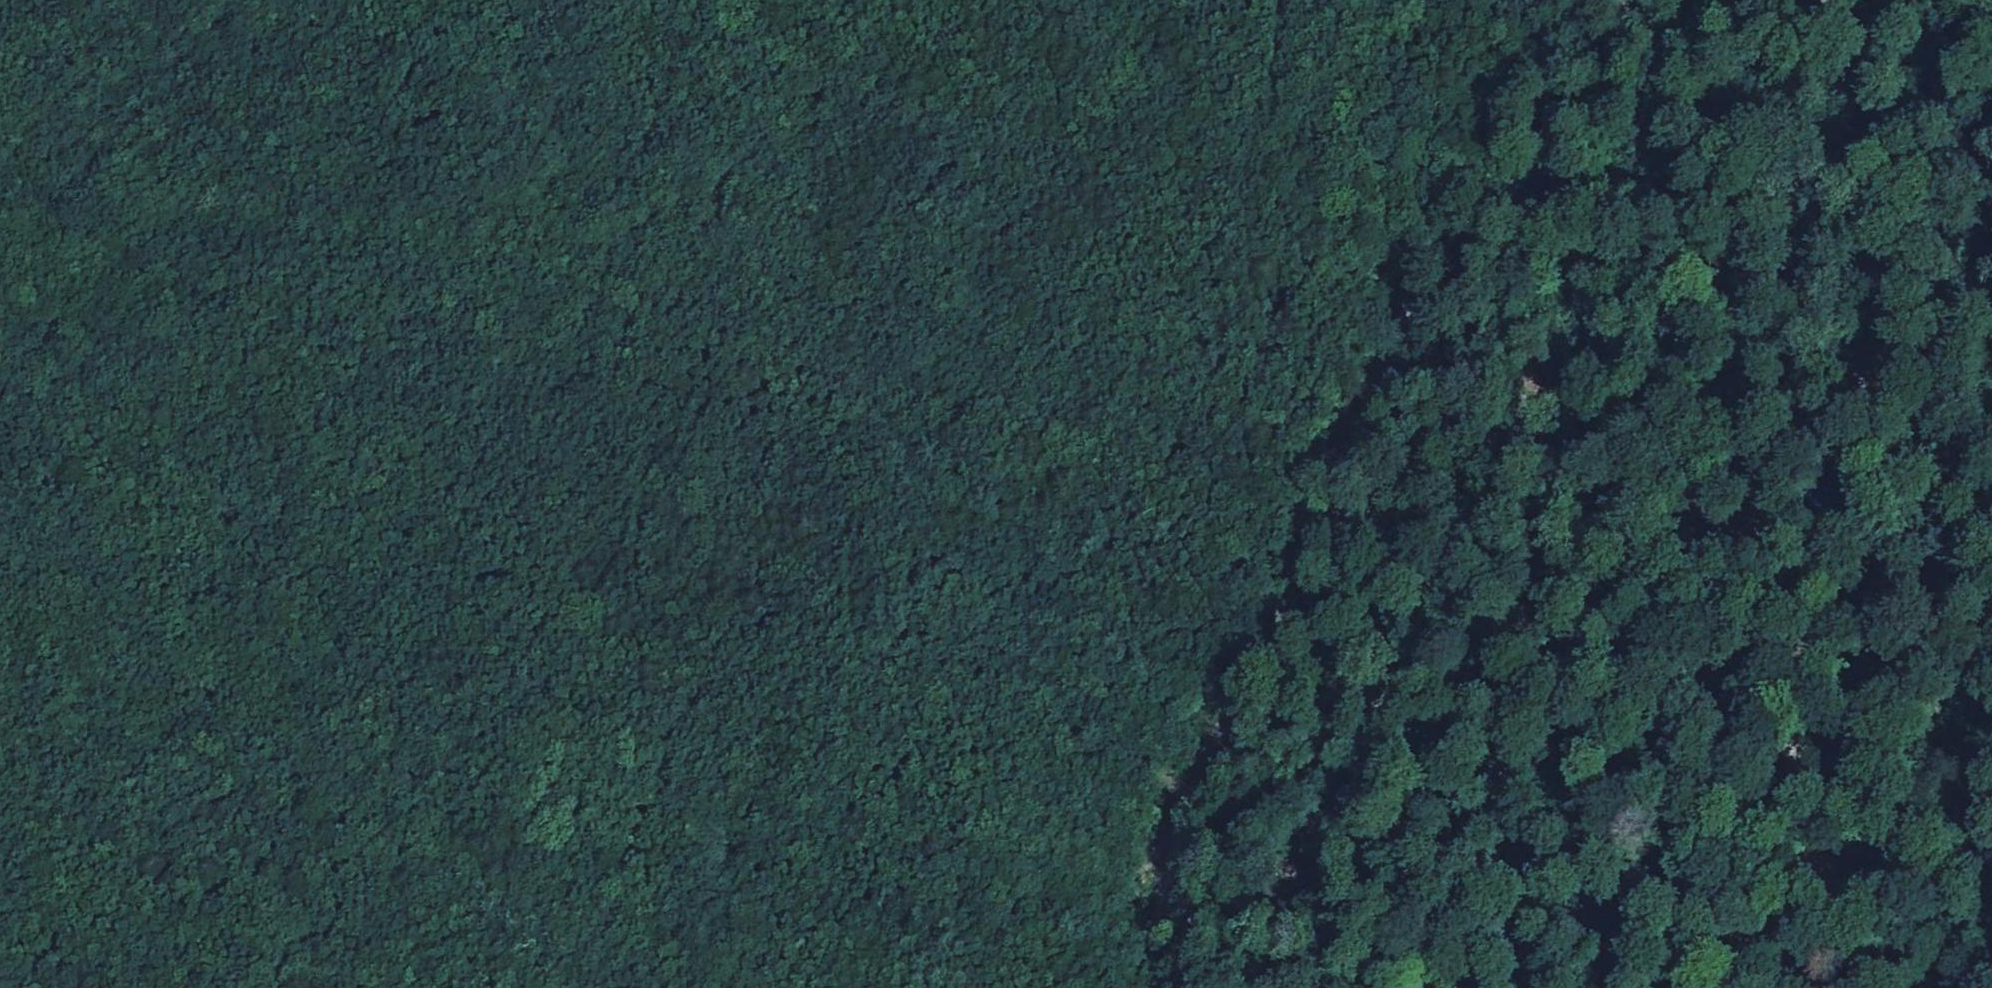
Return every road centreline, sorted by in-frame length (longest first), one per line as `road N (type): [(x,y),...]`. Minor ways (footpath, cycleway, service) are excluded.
road 1 (track): [(1397,299),(1315,543),(1167,812),(1136,885),(1149,987)]
road 2 (track): [(1397,299),(1566,0)]

